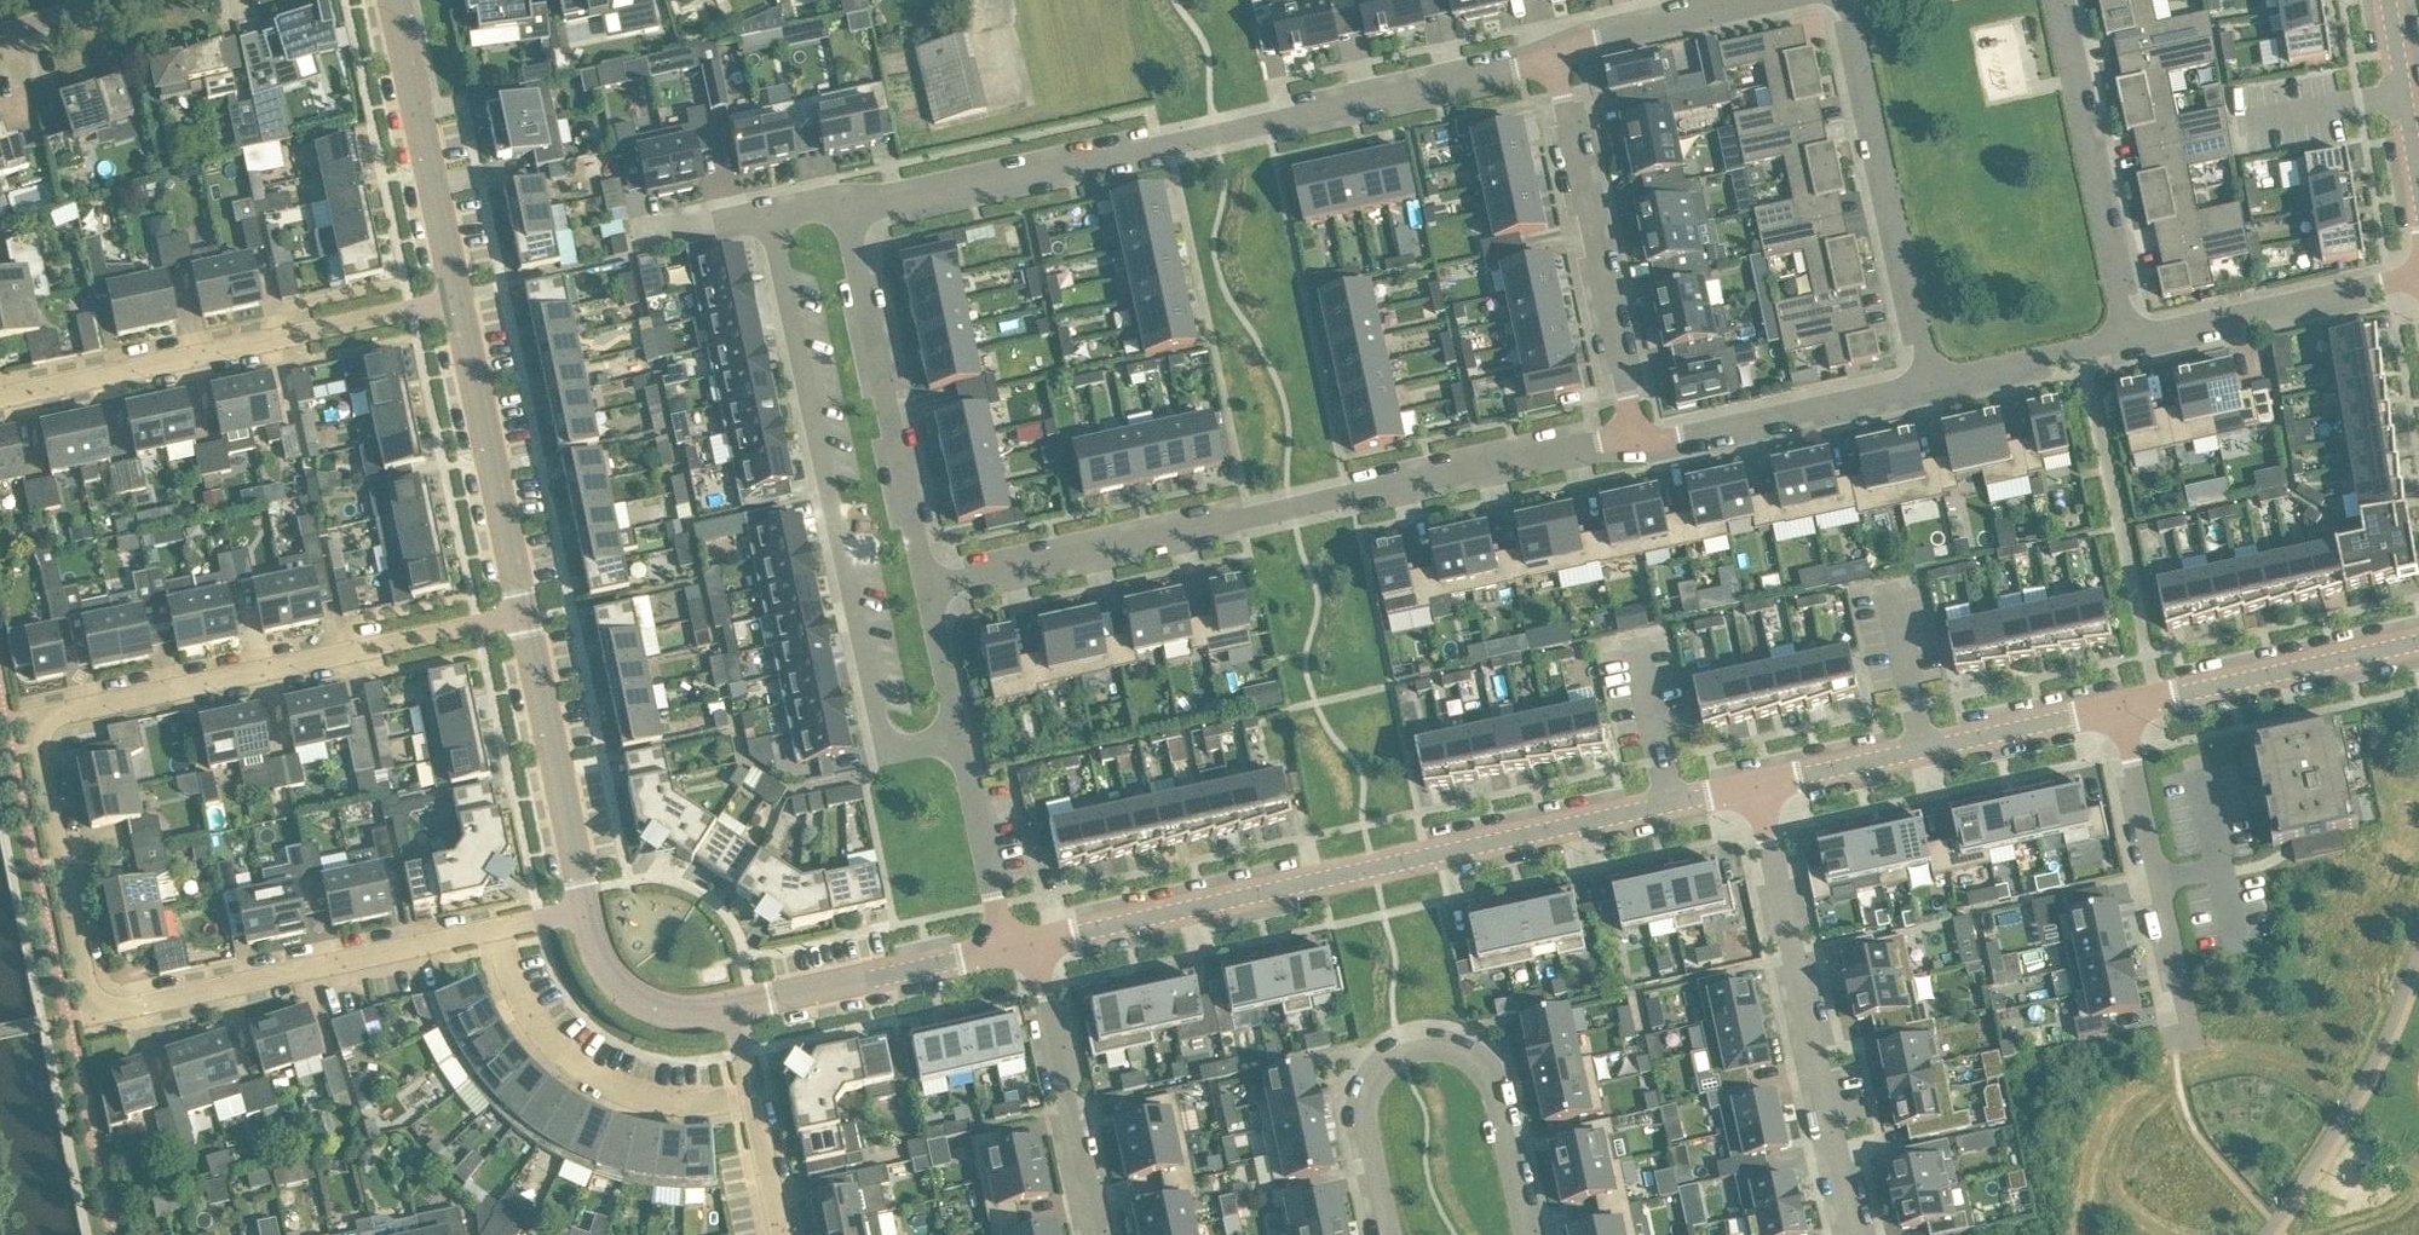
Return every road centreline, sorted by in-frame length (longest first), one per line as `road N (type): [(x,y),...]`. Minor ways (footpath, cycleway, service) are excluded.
road 1 (residential): [(526,614),(75,708),(52,719),(40,745),(98,1001),(124,1008),(492,928)]
road 2 (unclassified): [(1757,786),(1030,944)]
road 3 (residential): [(929,587),(1634,435)]
road 4 (residential): [(1555,61),(850,211)]
road 5 (residential): [(769,219),(887,748),(959,735)]
road 6 (residential): [(459,298),(0,395)]
road 7 (residential): [(1757,786),(1857,1234)]
road 8 (residential): [(1526,1234),(1494,1089),(1467,1058),(1428,1048),(1389,1063),(1368,1098),(1390,1234)]
road 9 (residential): [(1850,0),(1933,384)]
road 10 (residential): [(929,587),(850,211)]
road 11 (residential): [(1555,61),(1634,435)]
road 12 (unclassified): [(2119,704),(1757,786)]
road 13 (residential): [(753,1092),(706,1102),(611,1086),(564,1056),(529,1016),(492,928)]
road 14 (residential): [(2128,340),(2053,0)]
road 15 (residential): [(2189,1038),(2119,704)]
road 16 (unclassified): [(526,614),(459,298)]
road 17 (unclassified): [(2418,642),(2119,704)]
road 18 (residential): [(1634,435),(1673,439),(1933,384)]
road 19 (unclassified): [(459,298),(397,0)]
road 20 (unclassified): [(588,908),(526,614)]
road 21 (residential): [(1094,1234),(1030,944)]
road 22 (residential): [(2128,340),(2418,279)]
road 23 (unclassified): [(1003,950),(735,1007)]
road 24 (residential): [(1003,950),(959,735)]
road 25 (residential): [(1762,0),(1601,37),(1555,61)]
road 26 (unclassified): [(735,1007),(662,1011),(627,990),(601,959),(588,908)]
road 27 (residential): [(1933,384),(2128,340)]
road 28 (unclassified): [(2389,0),(2418,178)]
road 29 (residential): [(959,735),(929,587)]
road 30 (residential): [(783,1234),(753,1092)]
road 31 (residential): [(769,219),(645,245)]
road 32 (residential): [(0,37),(120,0)]

